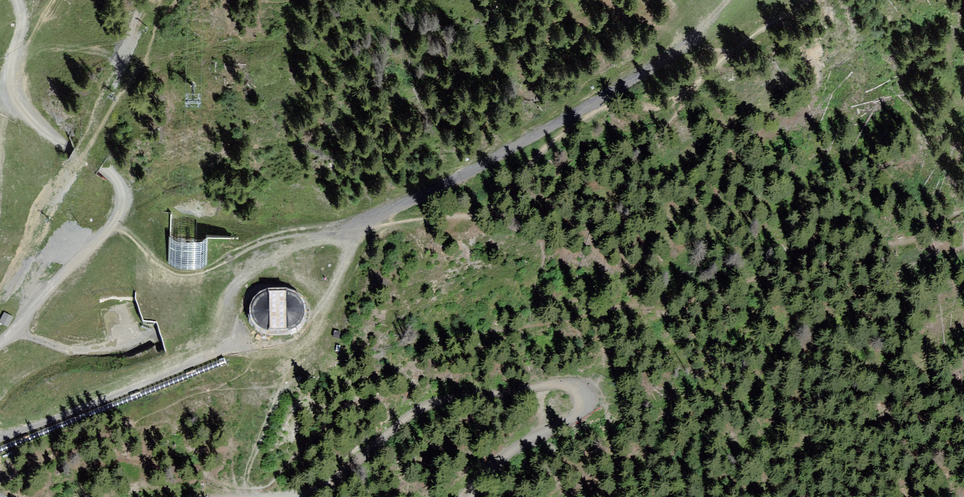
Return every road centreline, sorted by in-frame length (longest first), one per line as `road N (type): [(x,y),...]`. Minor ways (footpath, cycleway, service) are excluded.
road 1 (track): [(727,0),(678,49),(613,91),(424,197),(360,225),(310,329),(283,344),(188,360),(106,400),(0,432)]
road 2 (track): [(292,496),(331,482),(418,410),(441,401),(563,385),(579,393),(580,411),(505,452),(474,496)]
road 3 (track): [(25,19),(10,100),(22,117),(116,178),(125,206),(27,318)]

